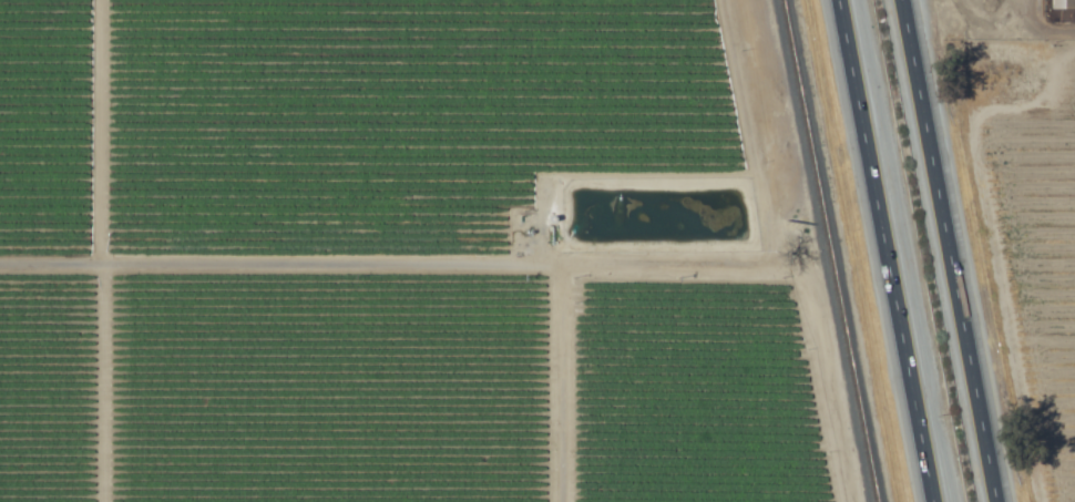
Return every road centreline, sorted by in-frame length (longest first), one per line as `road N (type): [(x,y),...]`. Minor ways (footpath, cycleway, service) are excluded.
road 1 (residential): [(0,277),(563,277)]
road 2 (motorway): [(994,501),(898,0)]
road 3 (motorway): [(834,0),(928,501)]

